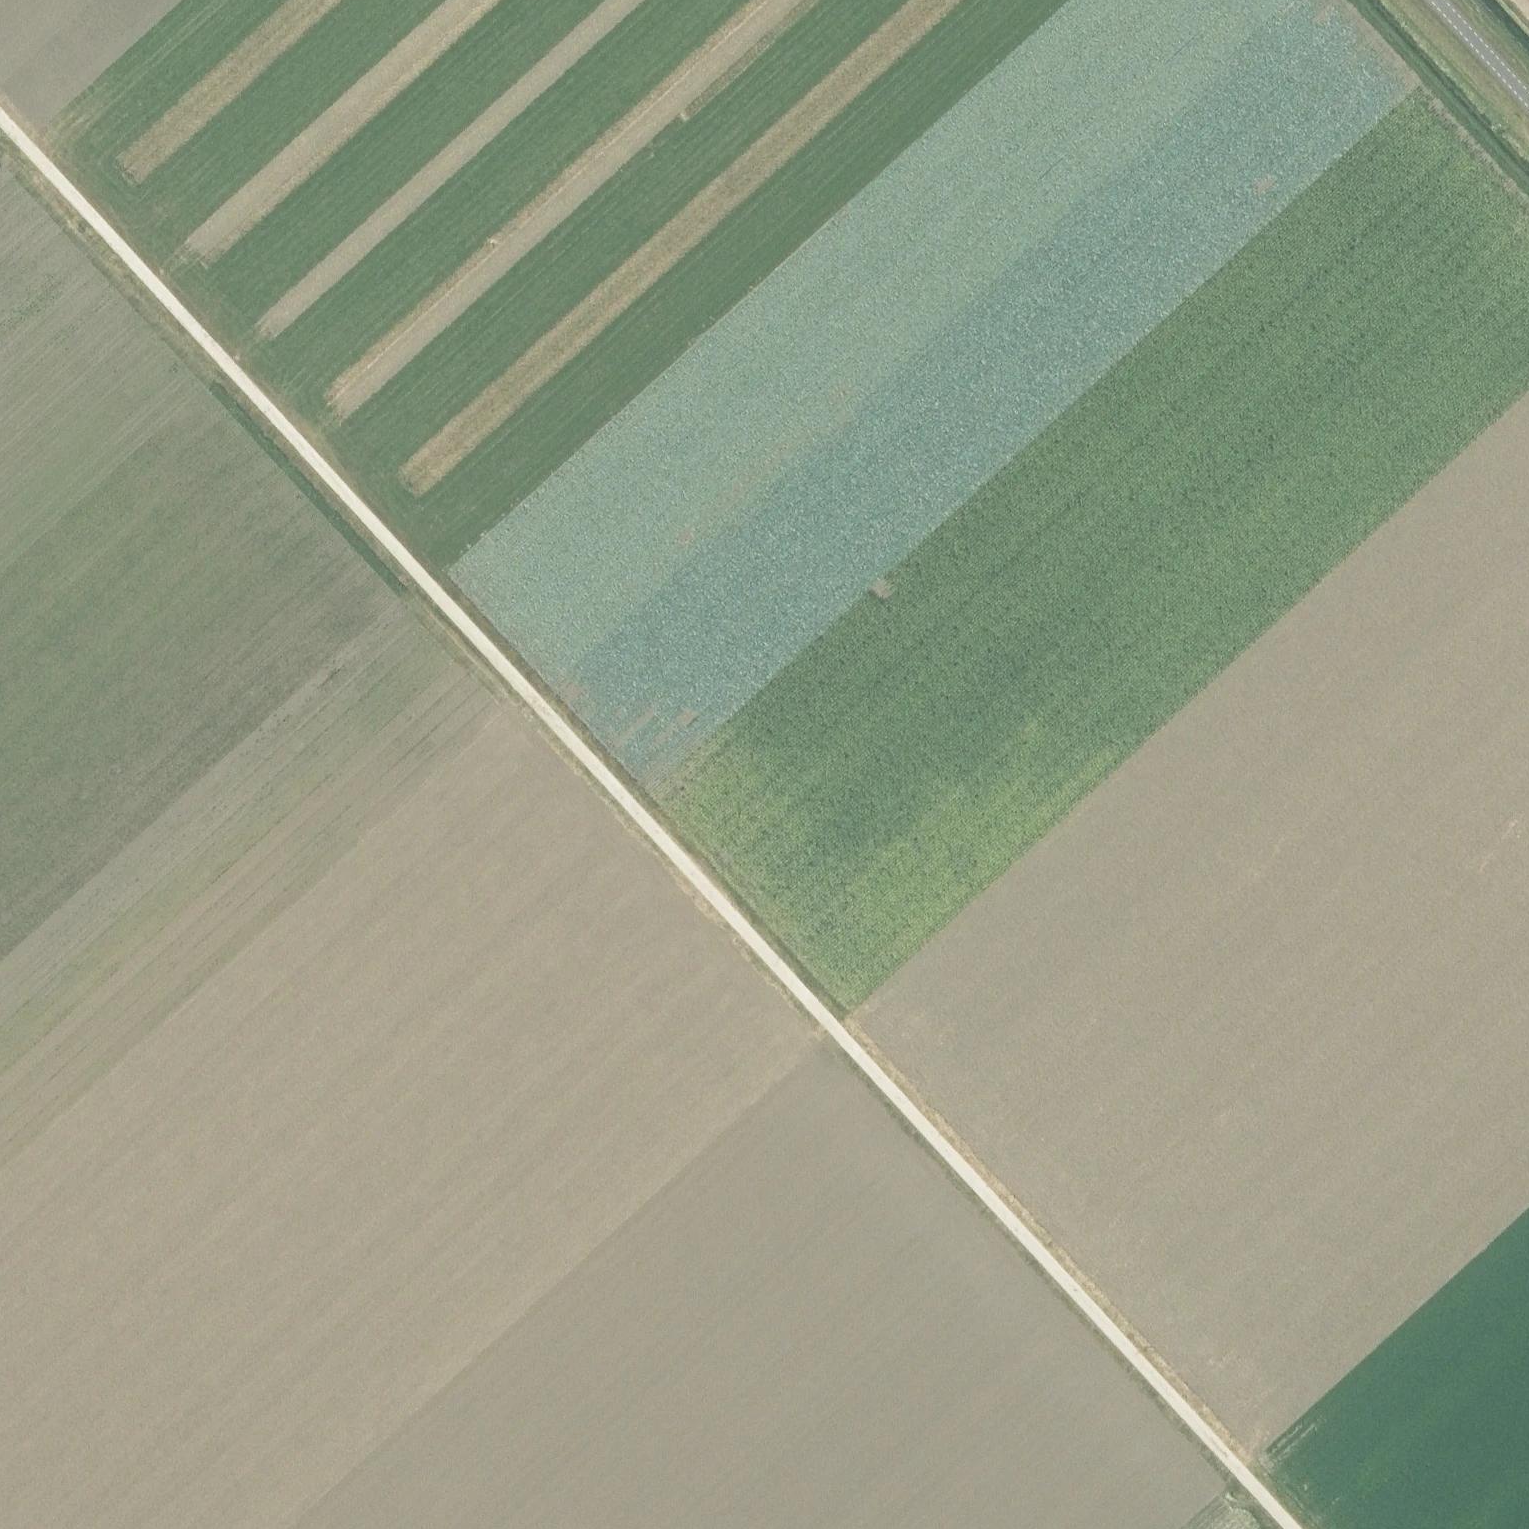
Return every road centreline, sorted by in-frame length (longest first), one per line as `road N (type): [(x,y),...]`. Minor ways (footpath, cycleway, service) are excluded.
road 1 (unclassified): [(1528,103),(1435,0)]

